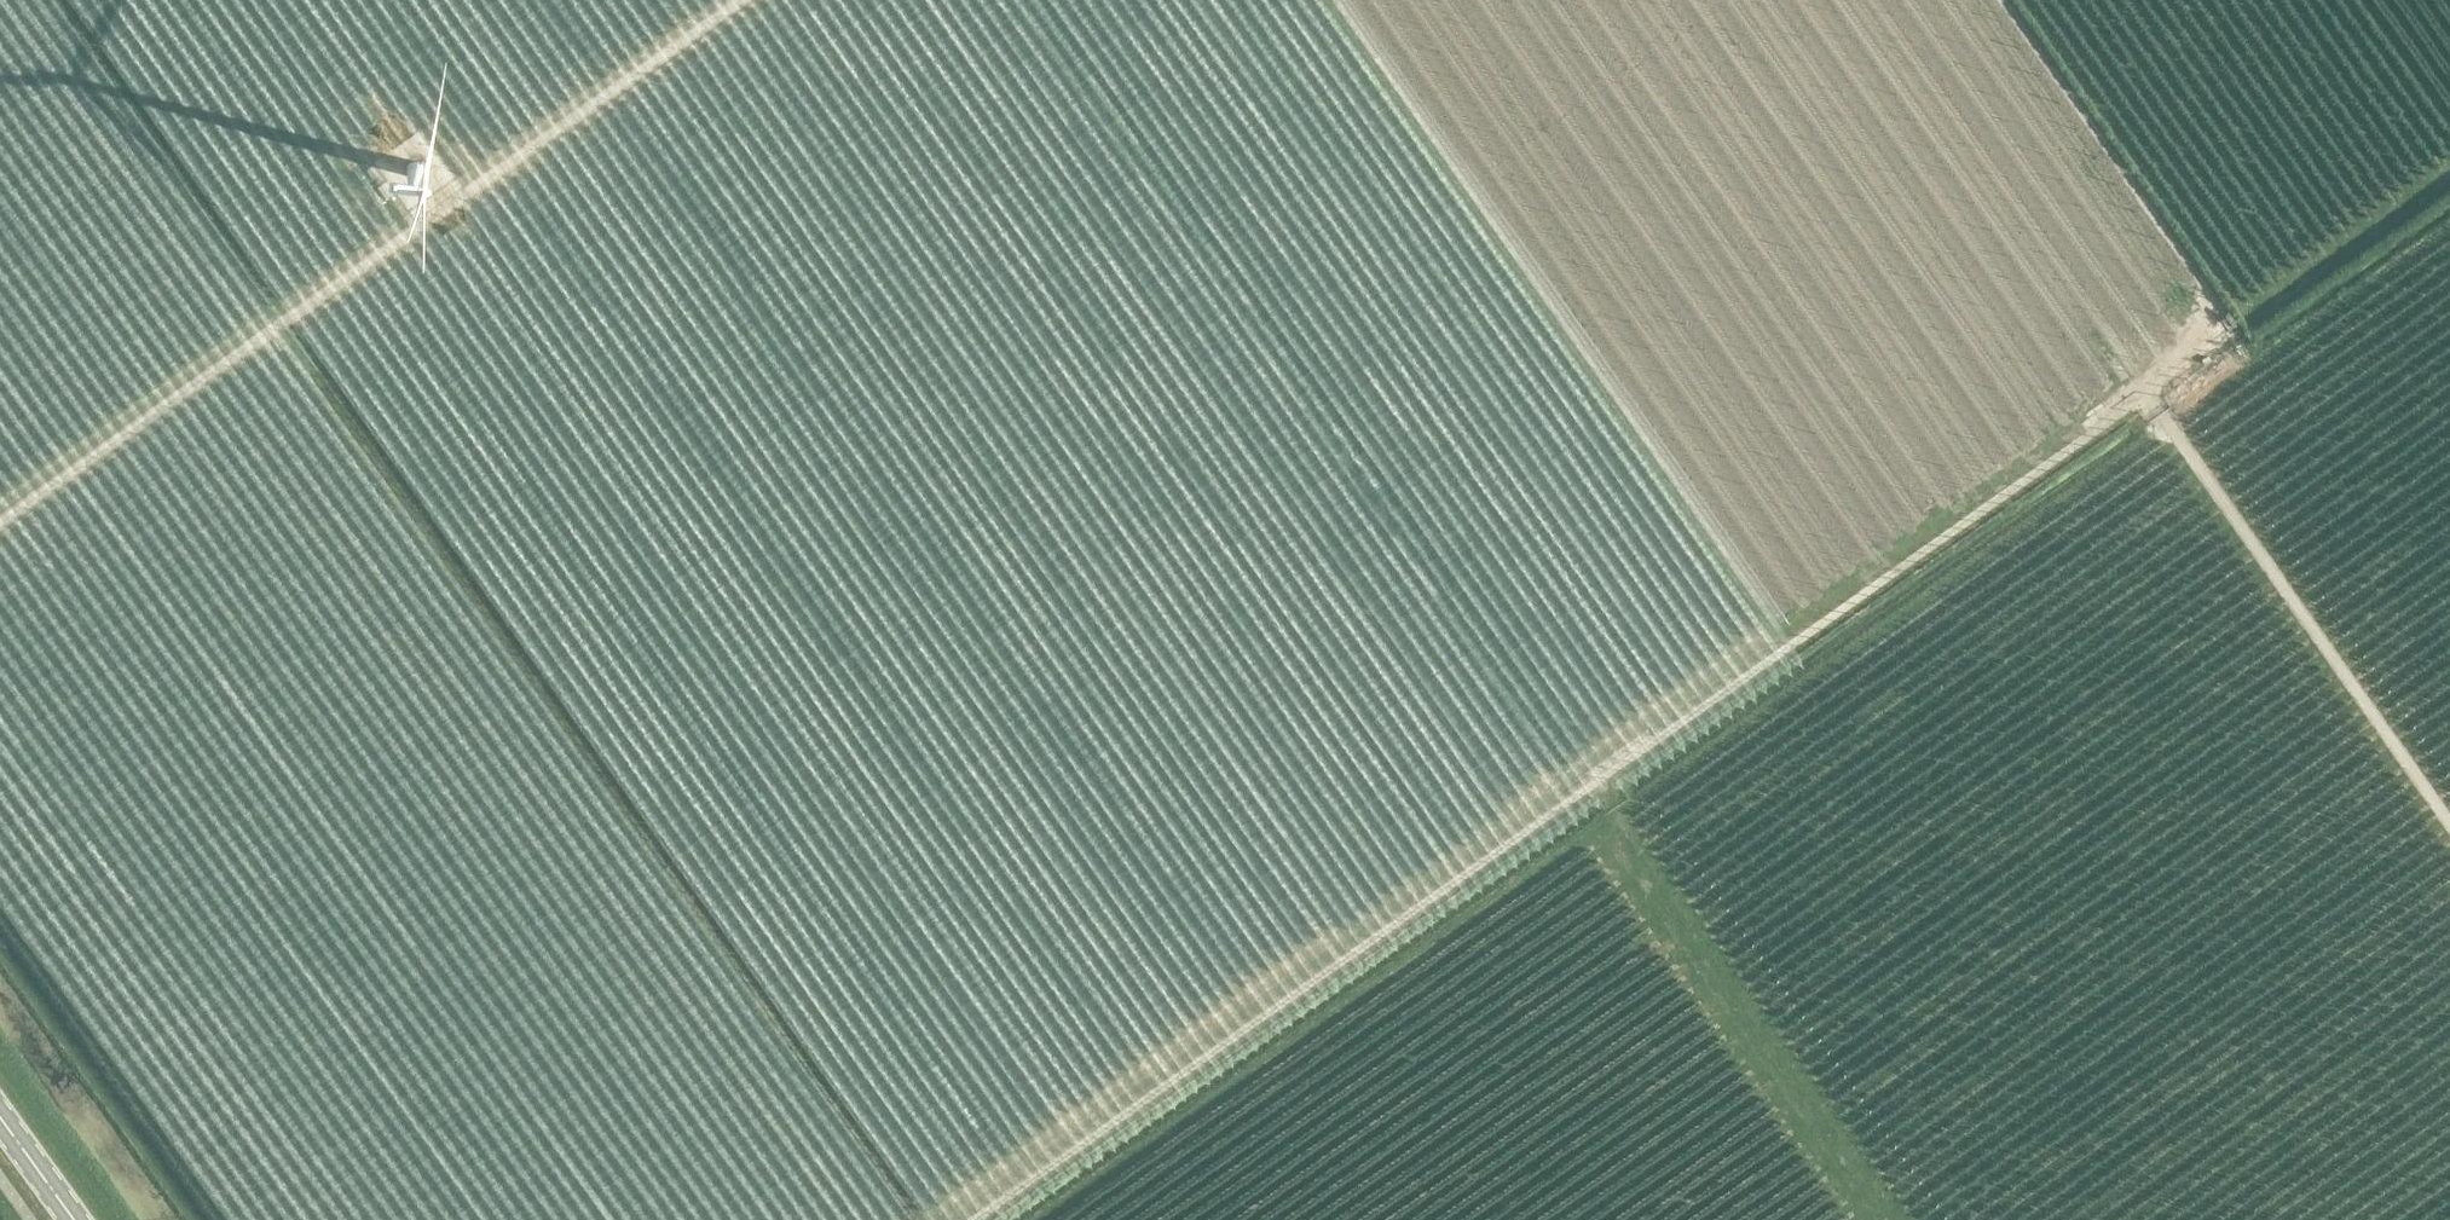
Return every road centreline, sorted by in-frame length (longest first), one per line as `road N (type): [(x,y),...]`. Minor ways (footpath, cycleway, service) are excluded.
road 1 (secondary): [(74,1219),(0,1117)]

